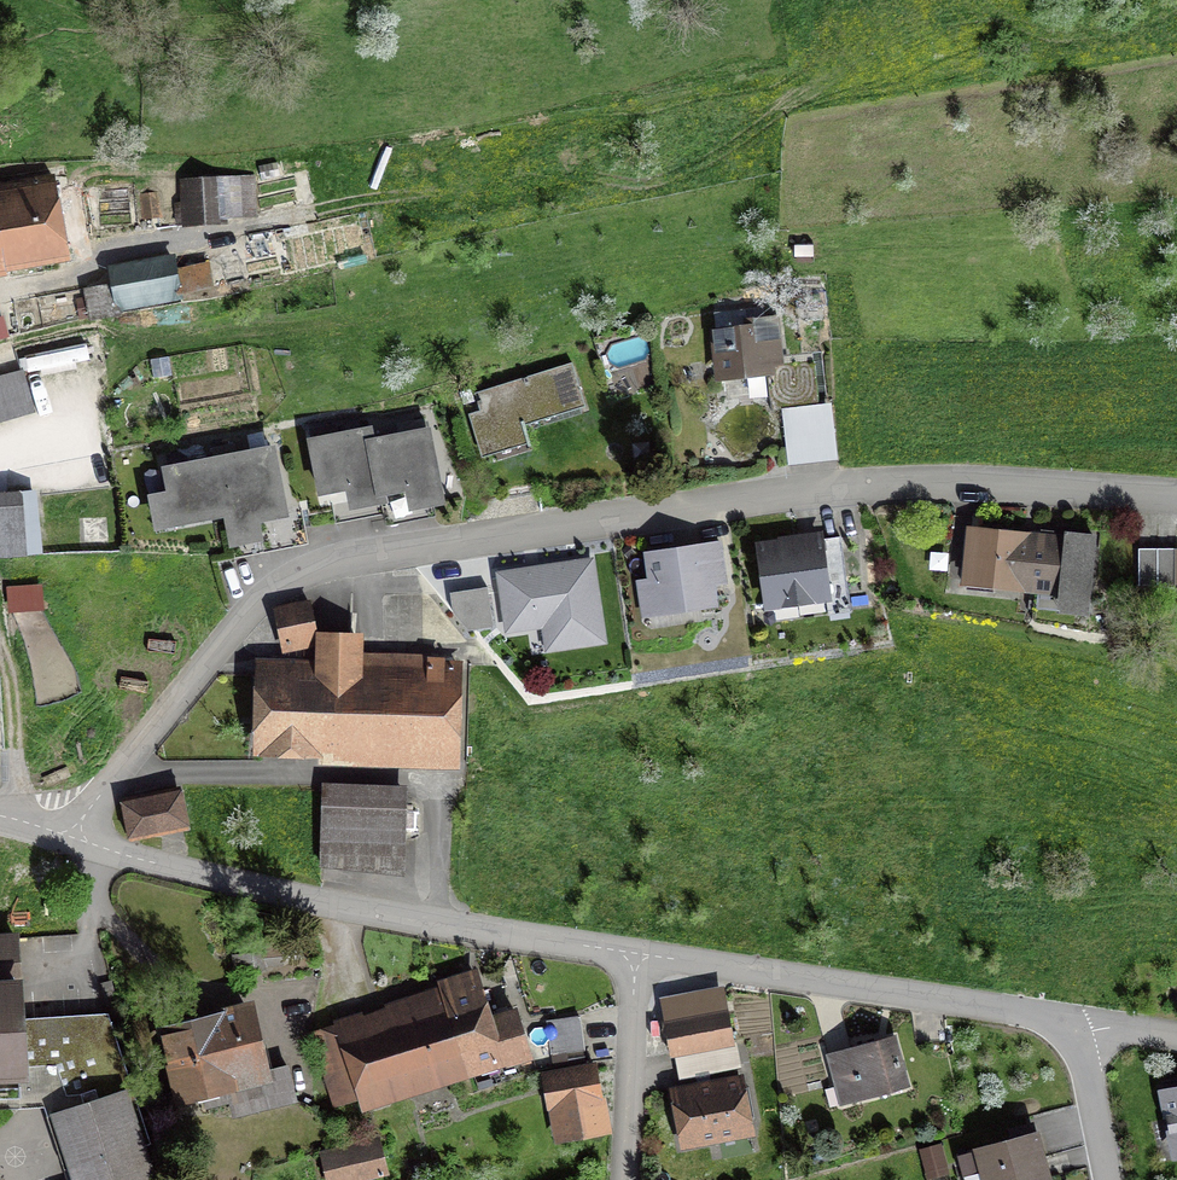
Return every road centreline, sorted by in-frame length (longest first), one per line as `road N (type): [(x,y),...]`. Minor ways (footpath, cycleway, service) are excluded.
road 1 (residential): [(80,845),(112,780),(253,607),(325,564),(862,490),(1176,507)]
road 2 (residential): [(637,957),(338,910),(80,845)]
road 3 (residential): [(1081,1029),(637,957)]
road 4 (track): [(338,910),(337,975),(281,997),(231,997),(166,978),(121,948),(80,845)]
road 5 (residential): [(637,957),(626,1179)]
road 6 (track): [(10,823),(0,656)]
road 7 (residential): [(1110,1179),(1081,1029)]

